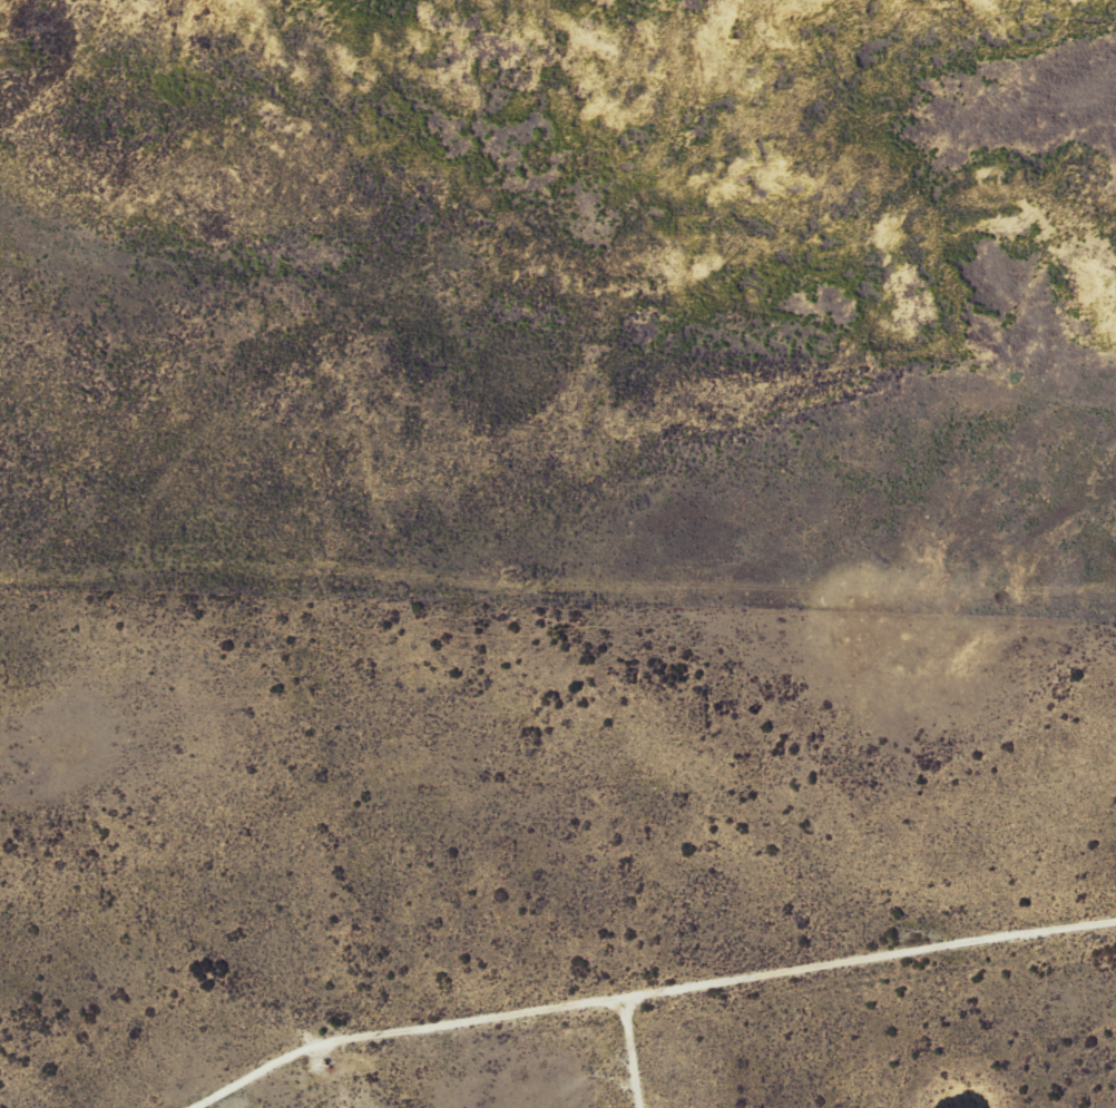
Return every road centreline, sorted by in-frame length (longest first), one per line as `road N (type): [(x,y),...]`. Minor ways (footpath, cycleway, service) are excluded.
road 1 (track): [(195,1107),(295,1059),(374,1041),(1115,924)]

